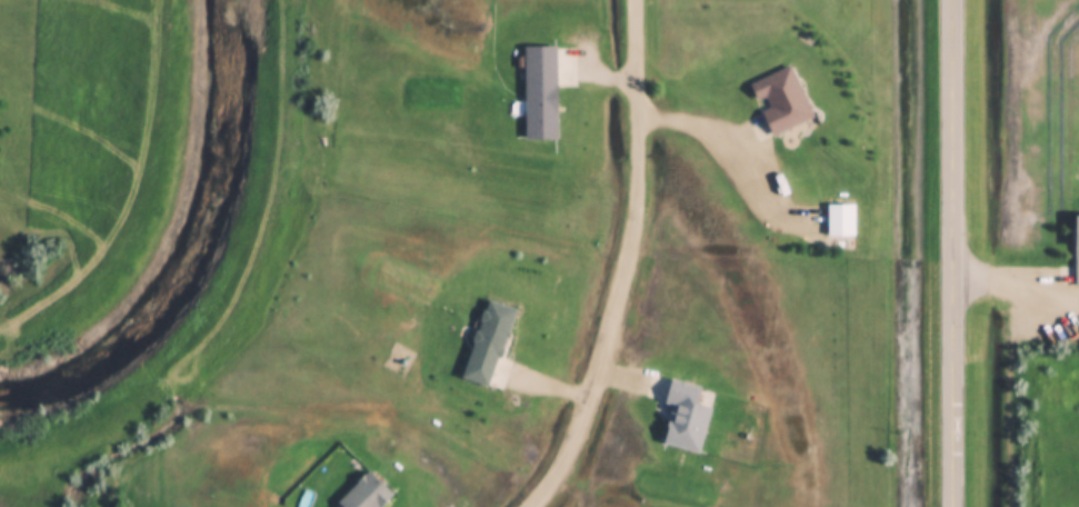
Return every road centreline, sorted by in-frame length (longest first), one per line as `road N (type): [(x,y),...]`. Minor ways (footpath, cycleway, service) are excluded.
road 1 (residential): [(641,0),(638,242),(589,412),(562,475),(531,506)]
road 2 (tertiary): [(961,506),(956,0)]

